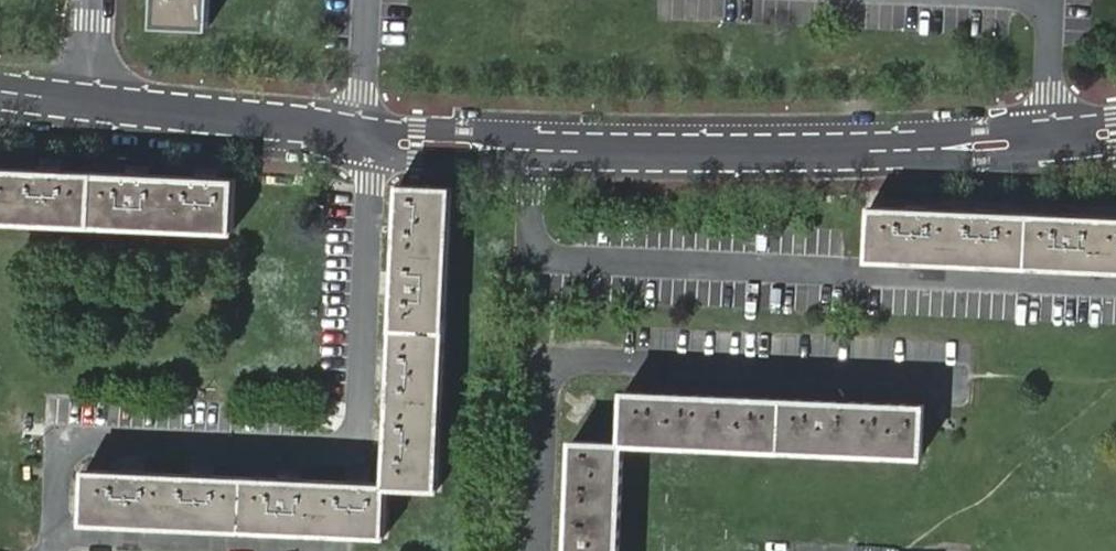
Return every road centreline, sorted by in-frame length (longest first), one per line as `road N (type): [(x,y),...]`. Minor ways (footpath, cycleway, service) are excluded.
road 1 (residential): [(58,550),(65,441),(358,455),(367,136)]
road 2 (residential): [(1052,137),(848,151),(535,148),(367,136)]
road 3 (residential): [(538,550),(548,381),(564,361),(956,378)]
road 4 (residential): [(367,136),(312,123),(95,101)]
road 5 (residential): [(1058,0),(1052,137)]
road 6 (residential): [(367,136),(369,0)]

